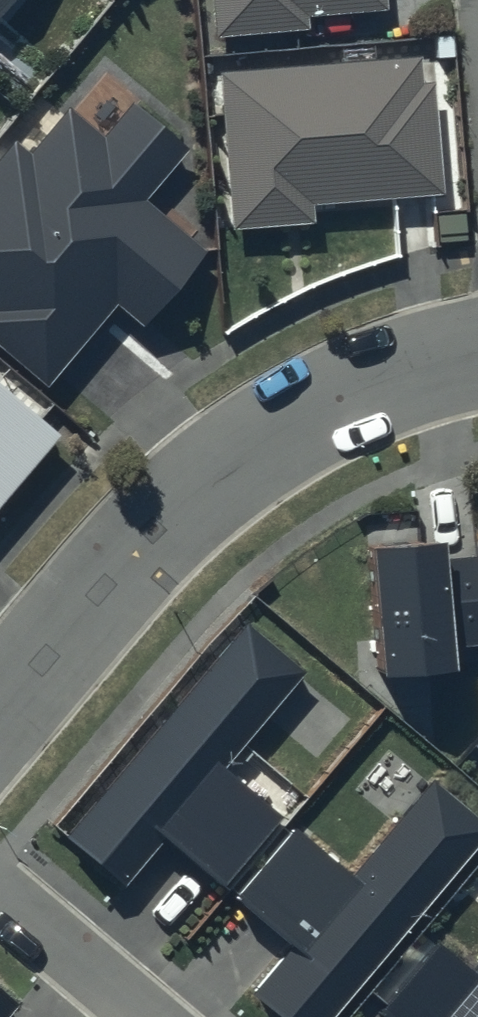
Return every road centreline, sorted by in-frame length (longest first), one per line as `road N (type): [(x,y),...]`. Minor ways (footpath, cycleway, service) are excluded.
road 1 (residential): [(477,358),(363,393),(284,428),(184,498),(0,707)]
road 2 (residential): [(146,1016),(0,893)]

